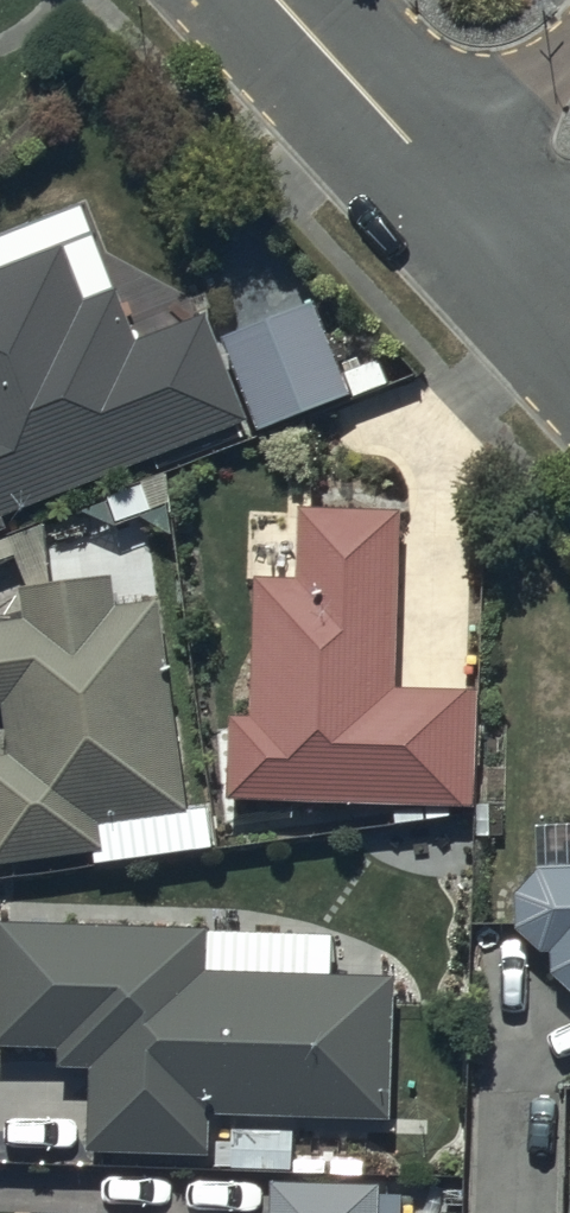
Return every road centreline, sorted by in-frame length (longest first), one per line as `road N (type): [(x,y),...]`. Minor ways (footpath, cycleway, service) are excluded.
road 1 (residential): [(288,0),(483,212)]
road 2 (residential): [(483,212),(569,308)]
road 3 (residential): [(569,128),(483,212)]

